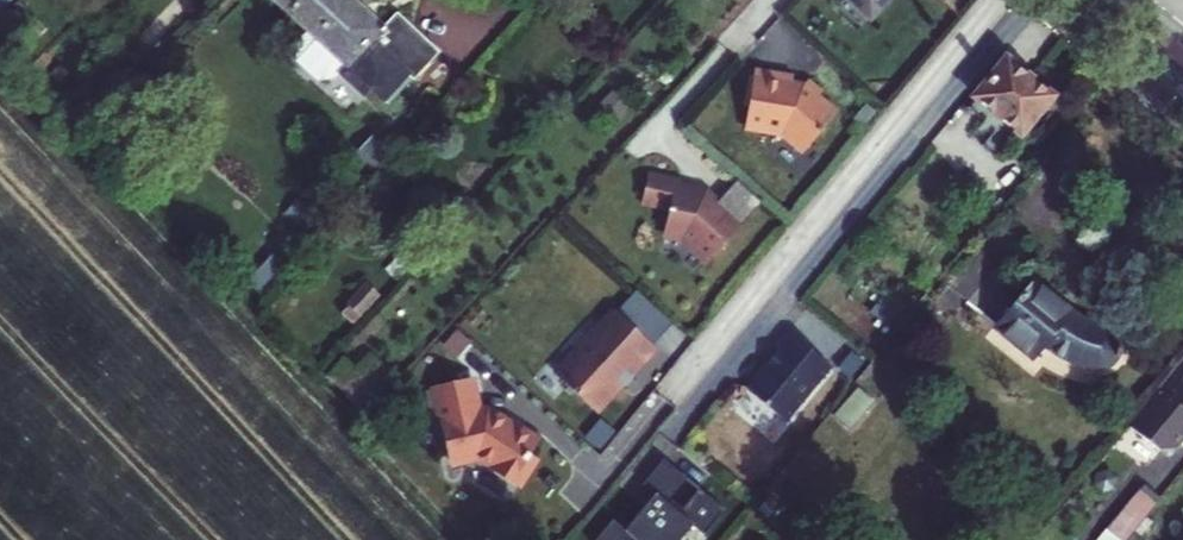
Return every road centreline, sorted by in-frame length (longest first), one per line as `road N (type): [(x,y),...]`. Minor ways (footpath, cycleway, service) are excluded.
road 1 (residential): [(999,0),(629,447)]

